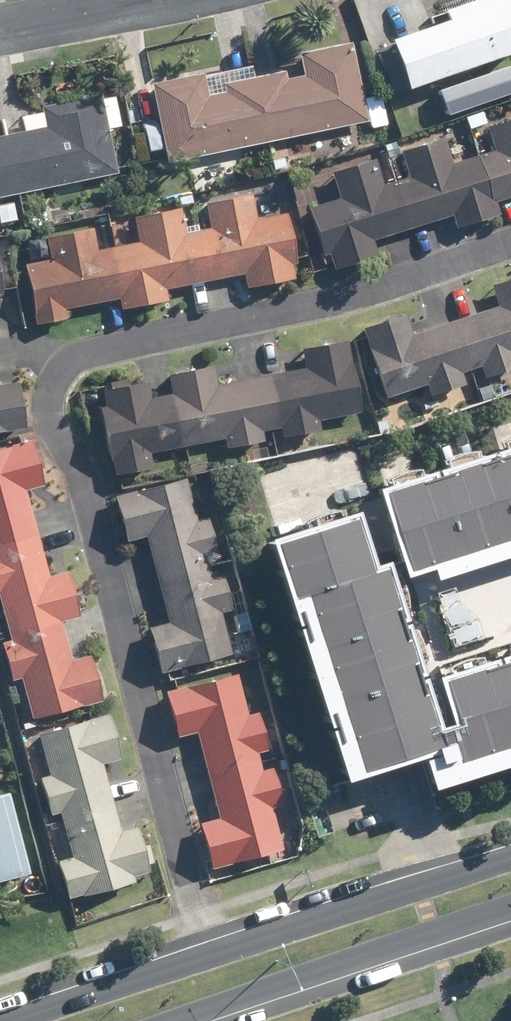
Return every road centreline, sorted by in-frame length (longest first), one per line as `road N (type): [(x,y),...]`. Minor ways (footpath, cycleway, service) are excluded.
road 1 (residential): [(206,955),(49,366),(375,291),(510,241)]
road 2 (secondary): [(510,905),(166,1020)]
road 3 (secondary): [(206,955),(510,856)]
road 4 (secondary): [(8,1020),(206,955)]
road 5 (residential): [(149,0),(0,28)]

